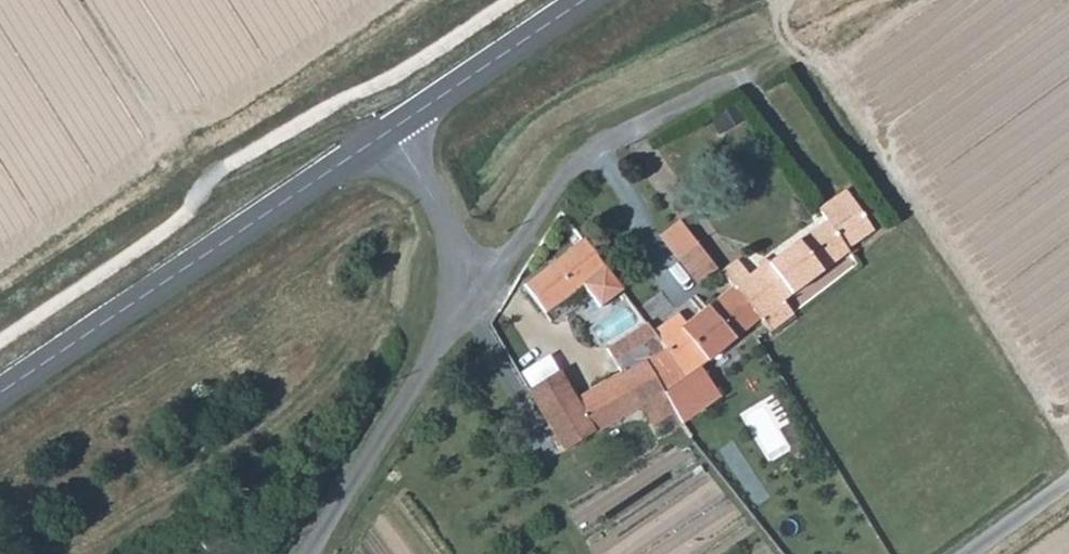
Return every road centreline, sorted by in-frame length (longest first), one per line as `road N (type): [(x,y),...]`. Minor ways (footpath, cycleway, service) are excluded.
road 1 (unclassified): [(390,129),(451,237),(458,288),(428,360),(308,553)]
road 2 (secondary): [(390,129),(0,392)]
road 3 (secondary): [(579,0),(390,129)]

